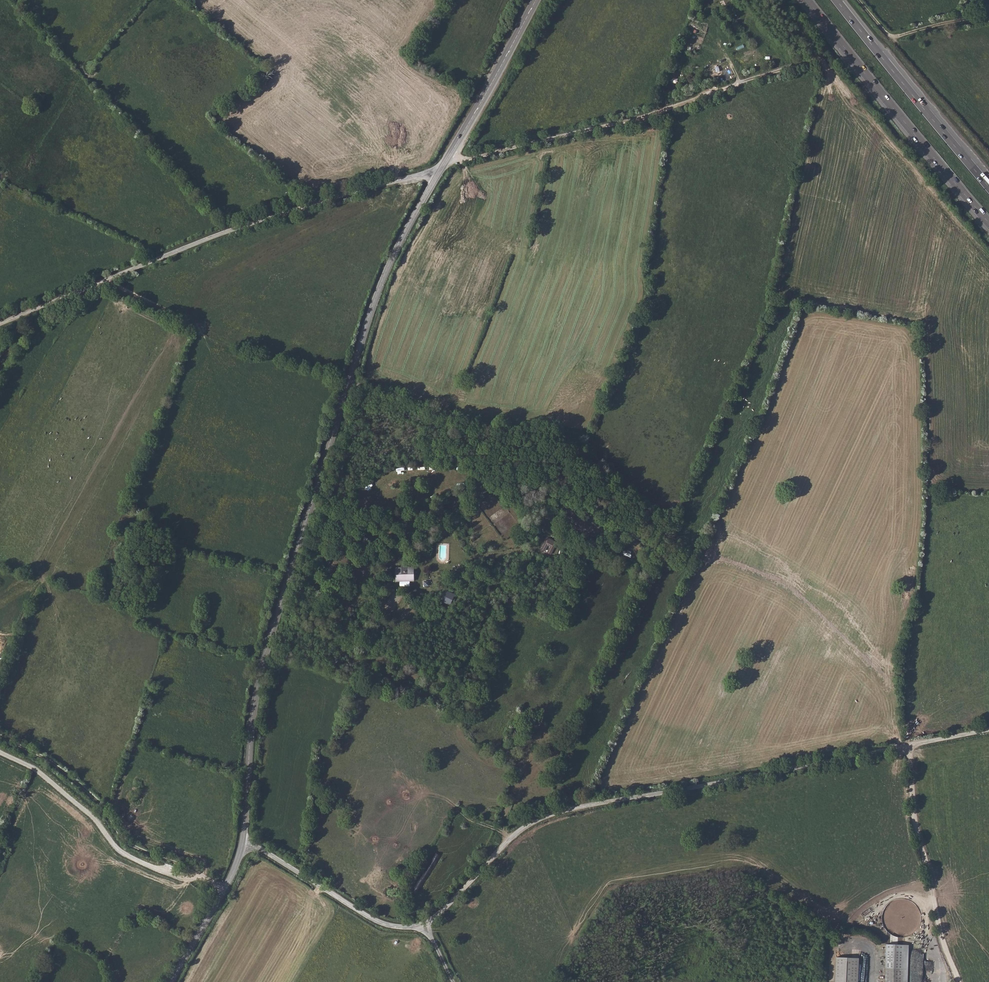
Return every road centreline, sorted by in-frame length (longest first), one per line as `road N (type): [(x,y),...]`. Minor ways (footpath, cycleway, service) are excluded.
road 1 (tertiary): [(242,843),(254,715),(271,637),(380,290),(438,177)]
road 2 (unclassified): [(425,925),(509,838),(552,814),(988,731)]
road 3 (unclassified): [(0,324),(238,227),(415,176),(438,177)]
road 4 (track): [(448,157),(633,119),(818,59)]
road 5 (trunk): [(807,0),(988,222)]
road 6 (track): [(0,735),(47,760),(99,803),(123,841),(225,887)]
road 7 (track): [(908,746),(914,814),(958,981)]
road 8 (trunk): [(988,187),(837,0)]
road 9 (unclassified): [(242,843),(386,925),(425,925)]
road 10 (tertiary): [(438,177),(536,0)]
road 11 (tertiary): [(171,981),(242,843)]
road 12 (track): [(858,0),(889,37),(988,15)]

